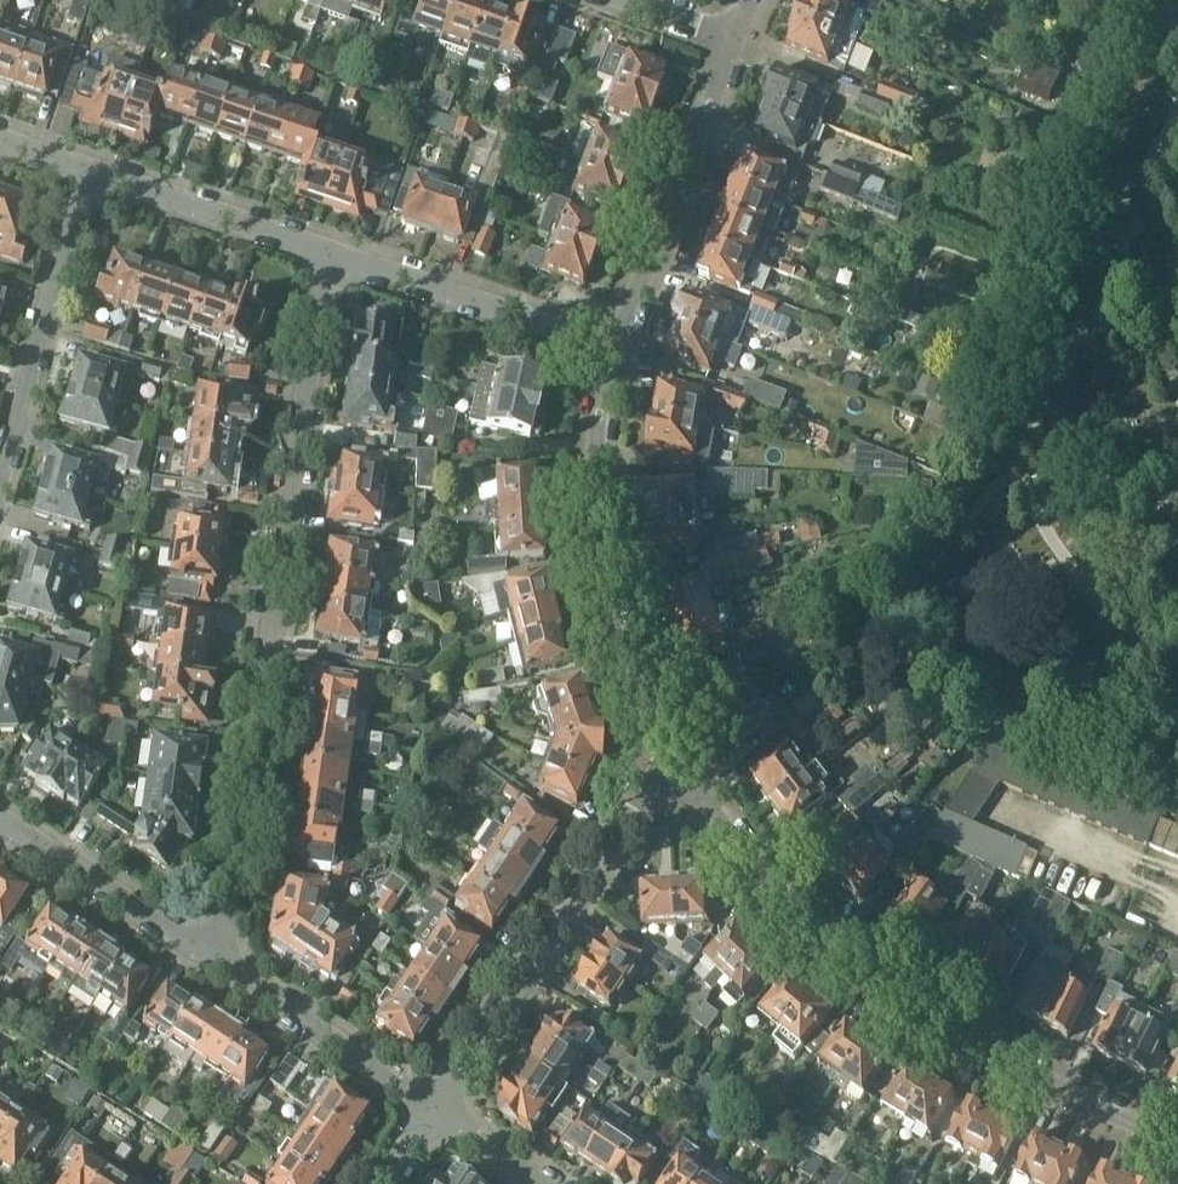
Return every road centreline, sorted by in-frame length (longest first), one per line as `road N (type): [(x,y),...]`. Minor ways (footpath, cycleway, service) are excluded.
road 1 (residential): [(223,965),(327,250)]
road 2 (residential): [(1177,1145),(977,1047),(887,987),(793,907),(678,770)]
road 3 (residential): [(678,770),(626,661),(602,566),(596,456),(612,350)]
road 4 (residential): [(678,770),(633,812),(436,1110)]
road 5 (residential): [(612,350),(735,36)]
road 6 (residential): [(89,169),(0,477)]
road 7 (residential): [(612,350),(327,250)]
road 8 (residential): [(223,965),(0,818)]
road 9 (residential): [(436,1110),(223,965)]
road 10 (residential): [(327,250),(89,169)]
road 11 (residential): [(542,1183),(436,1110)]

